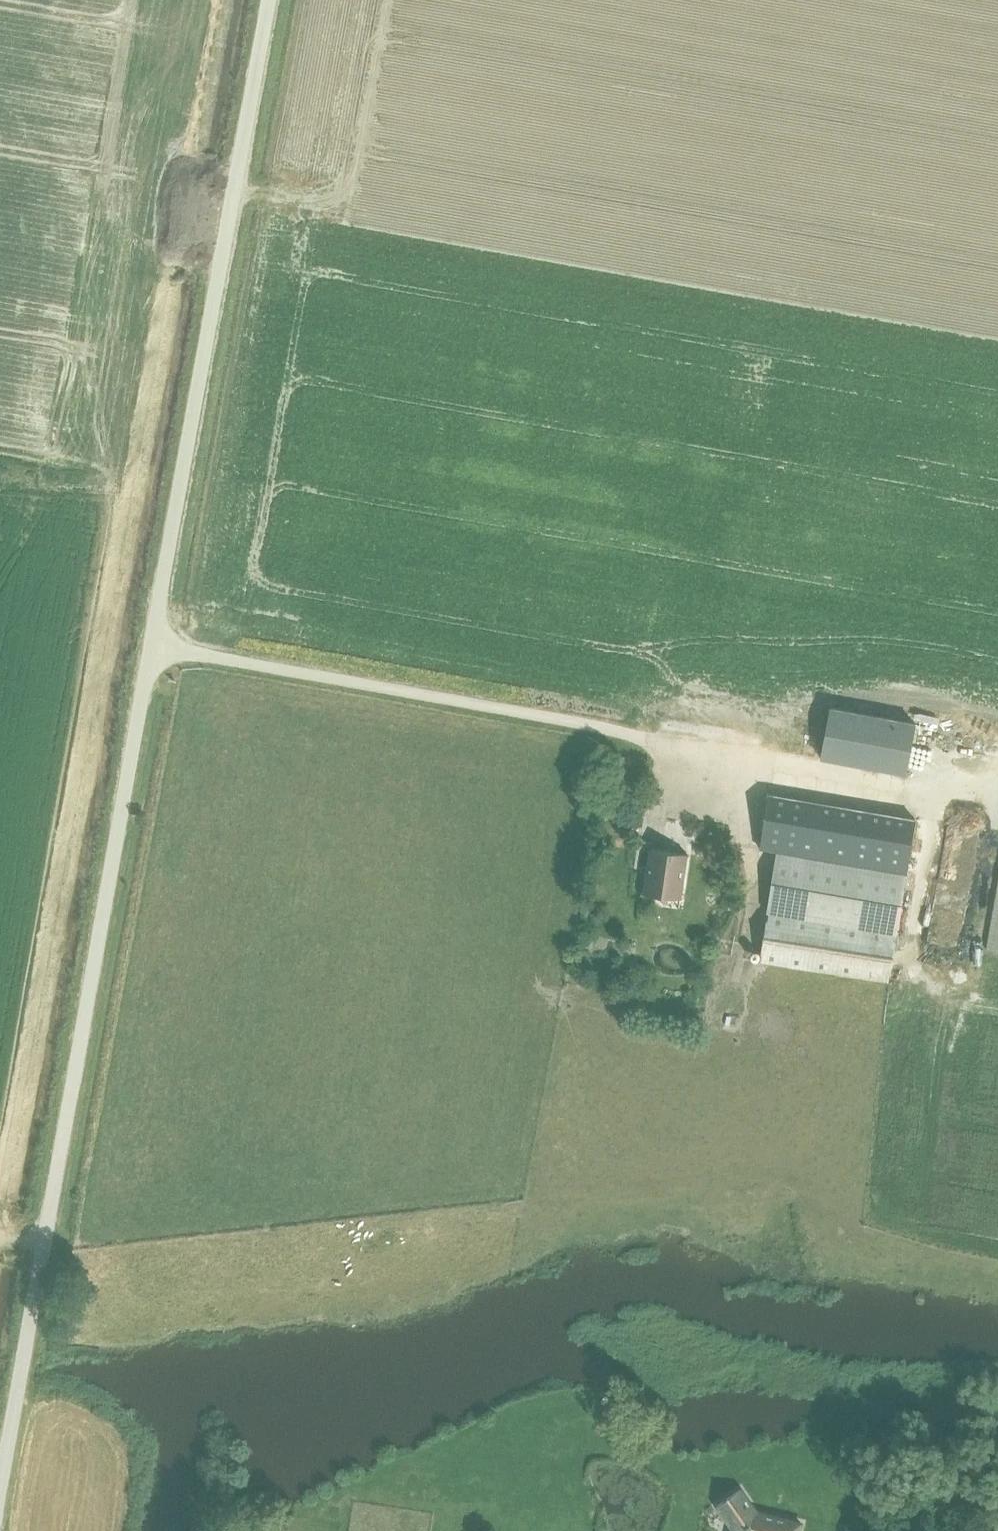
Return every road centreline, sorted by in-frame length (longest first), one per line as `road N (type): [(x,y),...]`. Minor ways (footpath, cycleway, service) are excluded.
road 1 (unclassified): [(0,1480),(268,0)]

